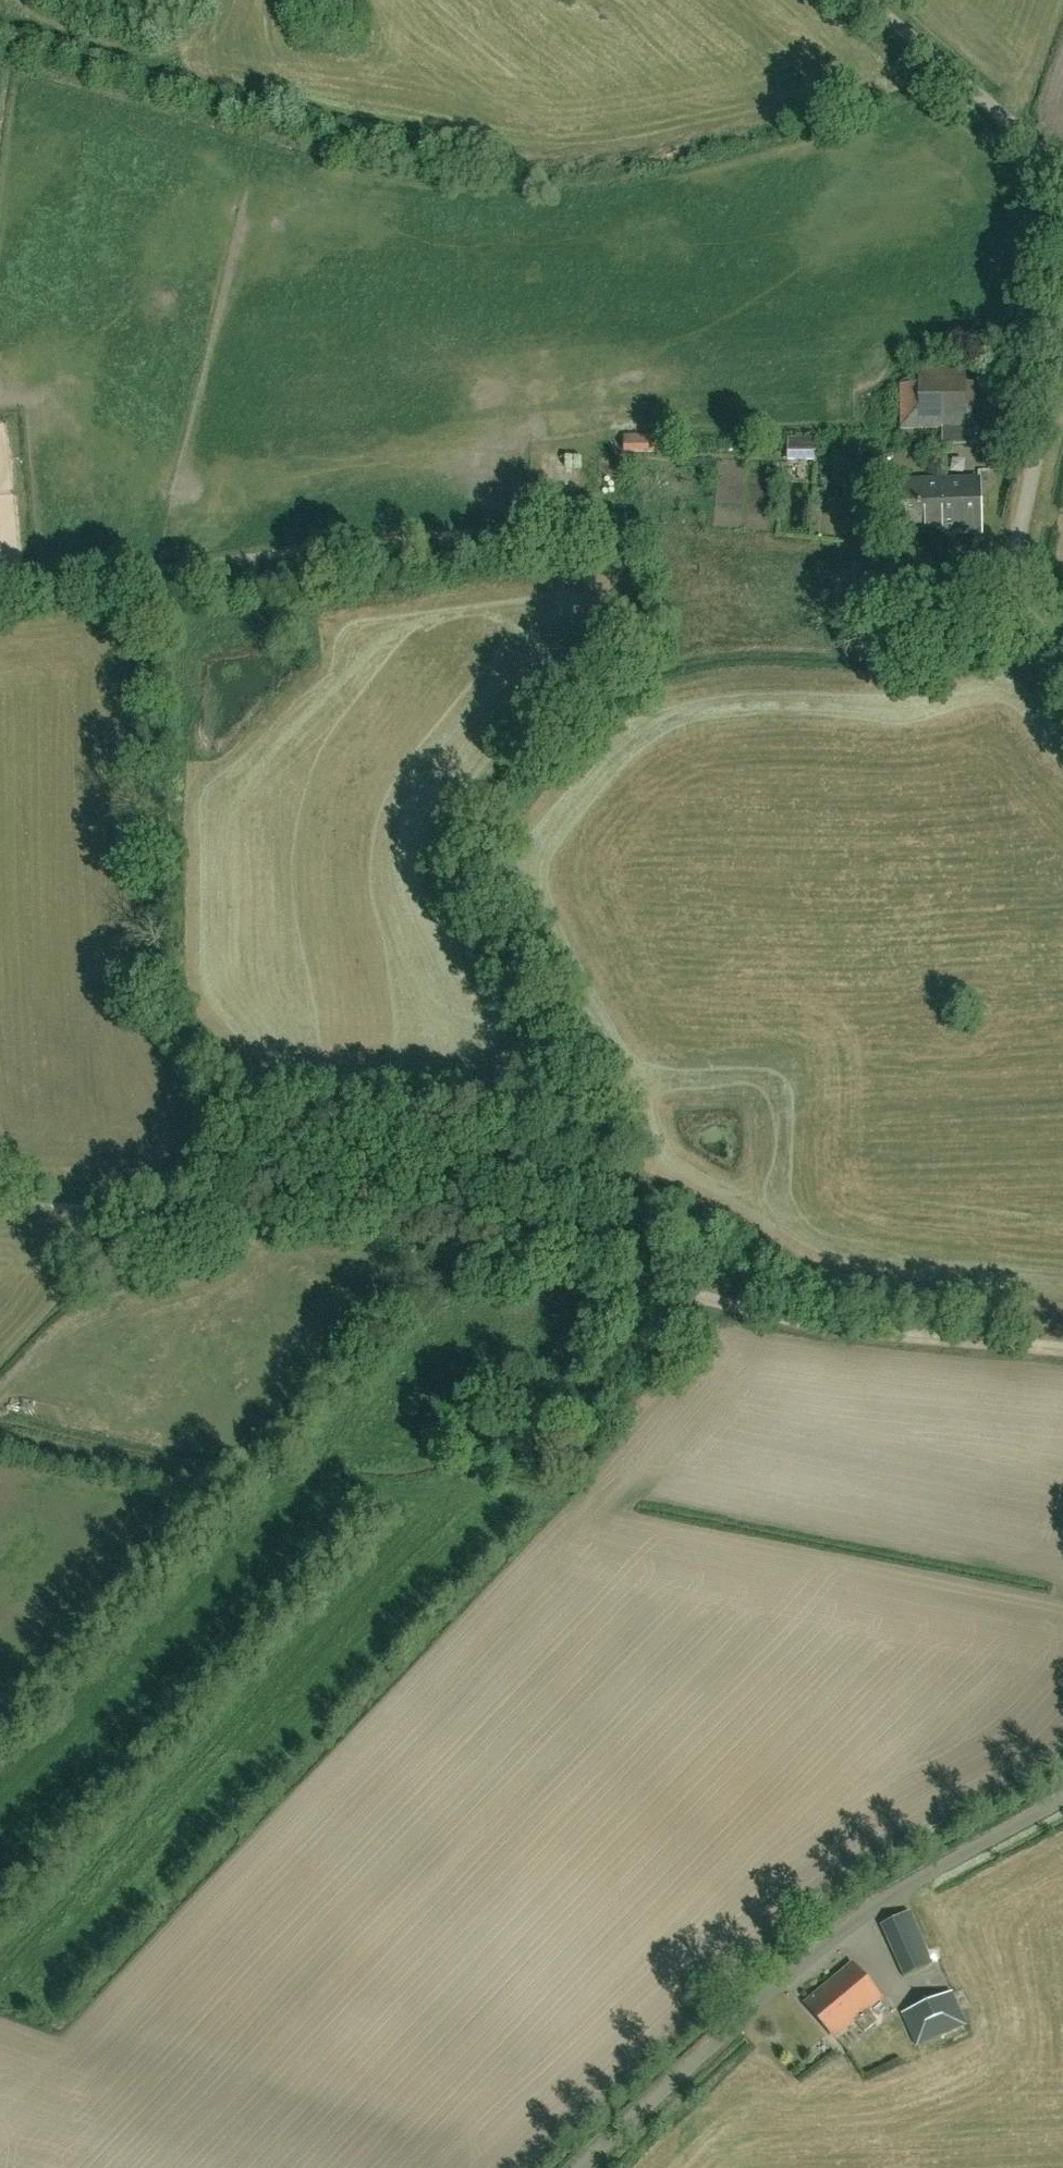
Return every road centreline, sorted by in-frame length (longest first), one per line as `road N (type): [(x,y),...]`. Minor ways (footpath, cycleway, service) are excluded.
road 1 (unclassified): [(588,2167),(820,1950),(924,1879),(1062,1802)]
road 2 (unclassified): [(1062,624),(1023,574),(1010,506),(1062,287)]
road 3 (unclassified): [(1062,224),(1057,195),(1033,157),(853,0)]

